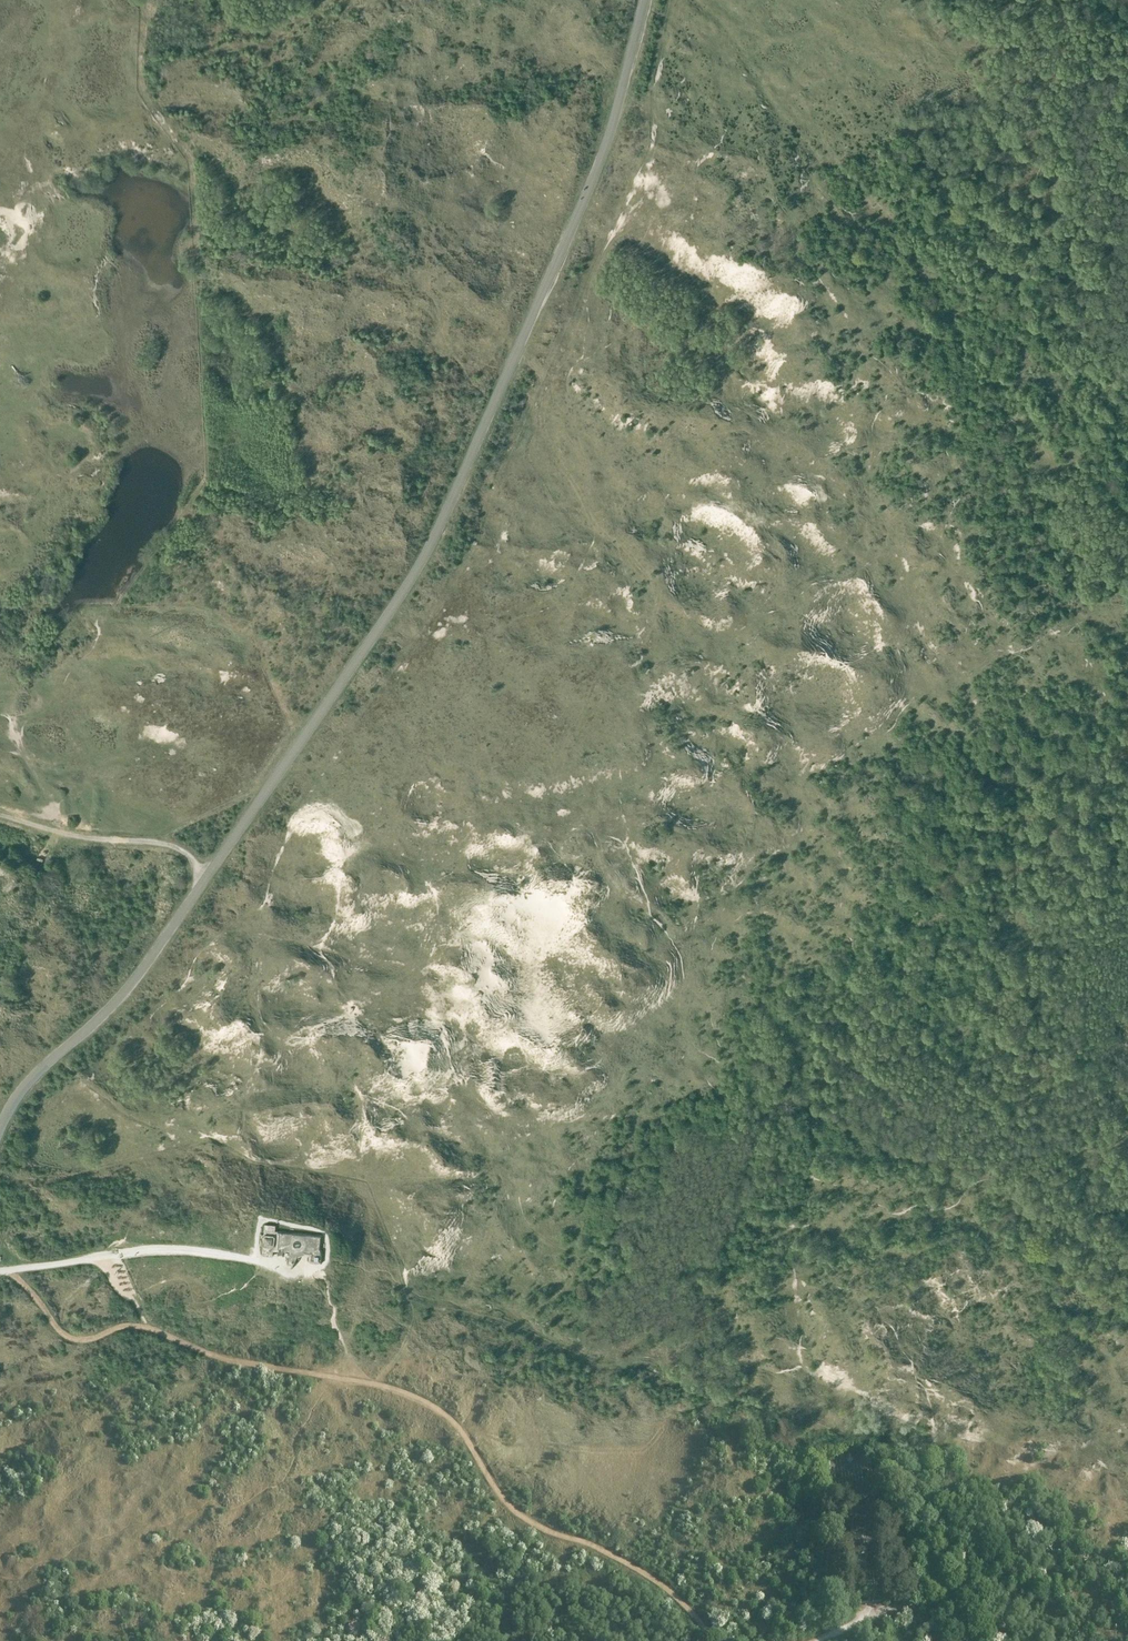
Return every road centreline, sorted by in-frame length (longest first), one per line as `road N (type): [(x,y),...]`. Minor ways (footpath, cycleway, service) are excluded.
road 1 (unclassified): [(0,1127),(32,1078),(138,974),(414,574),(593,178),(644,0)]
road 2 (track): [(8,1272),(71,1345),(143,1326),(234,1364),(346,1379),(428,1403),(455,1424),(511,1508),(549,1534),(638,1570),(713,1640)]

